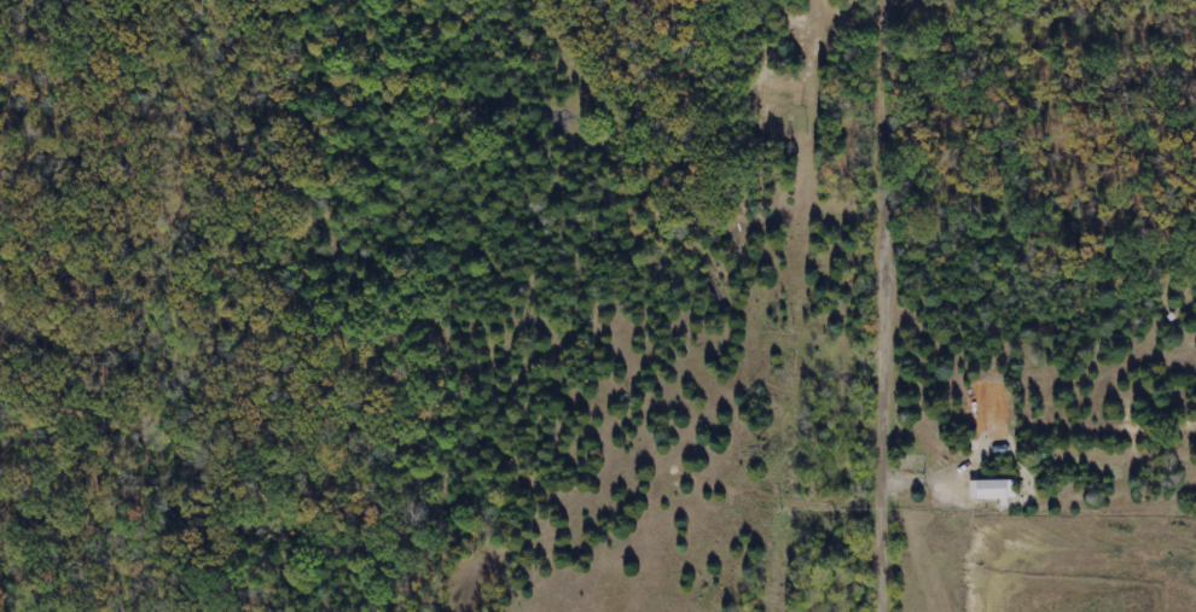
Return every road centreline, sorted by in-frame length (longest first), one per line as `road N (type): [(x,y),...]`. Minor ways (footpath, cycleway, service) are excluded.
road 1 (residential): [(890,611),(895,0)]

